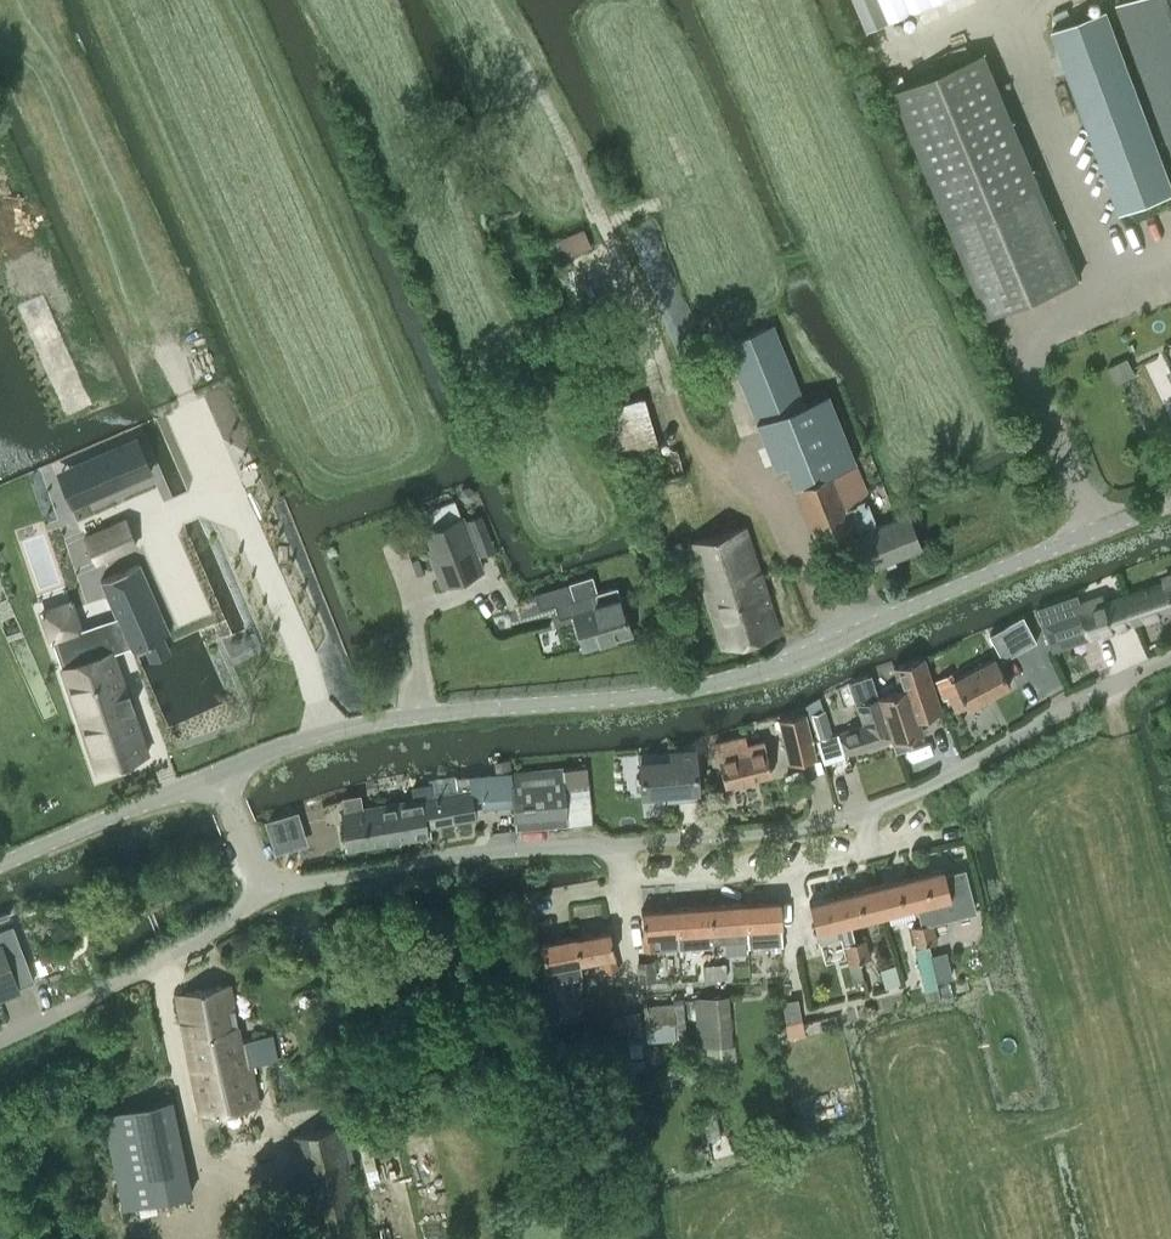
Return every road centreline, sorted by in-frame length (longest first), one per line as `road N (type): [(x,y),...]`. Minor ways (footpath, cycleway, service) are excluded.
road 1 (unclassified): [(219,771),(381,717),(654,693),(756,672),(1170,500)]
road 2 (residential): [(268,890),(455,855),(791,828),(852,815),(1170,658)]
road 3 (track): [(672,392),(632,277),(484,0)]
road 4 (track): [(1170,997),(1080,1127),(1033,1137),(952,1238)]
road 5 (residential): [(0,1039),(215,930),(268,890)]
road 6 (unclassified): [(0,864),(219,771)]
road 7 (track): [(1122,742),(1170,915)]
road 8 (unclassified): [(268,890),(219,771)]

